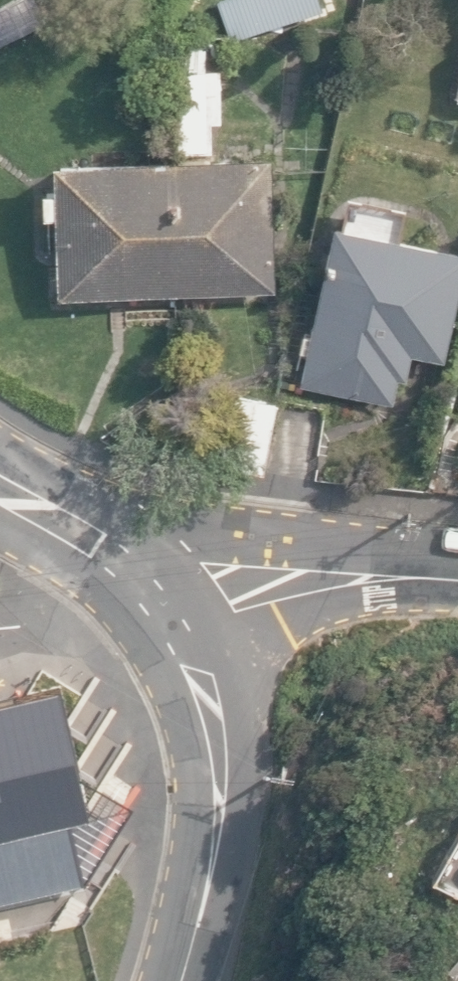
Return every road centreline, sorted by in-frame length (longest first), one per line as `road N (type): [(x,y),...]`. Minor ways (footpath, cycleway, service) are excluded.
road 1 (tertiary): [(155,637),(197,723),(201,787),(199,849),(174,980)]
road 2 (residential): [(155,637),(237,584),(300,560),(356,556),(457,566)]
road 3 (tertiary): [(0,500),(109,584),(155,637)]

